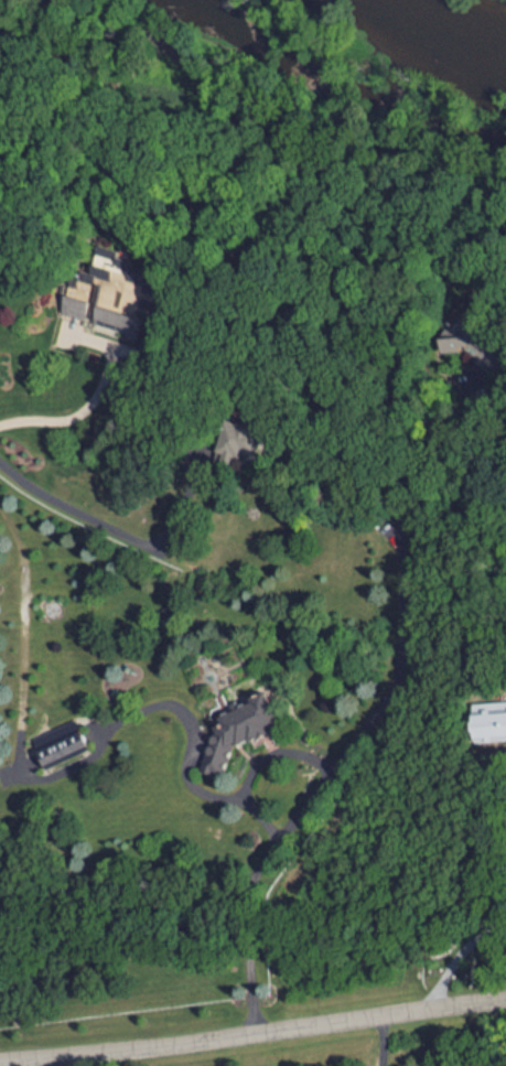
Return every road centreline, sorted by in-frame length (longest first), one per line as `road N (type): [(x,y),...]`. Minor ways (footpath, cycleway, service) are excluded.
road 1 (residential): [(0,1061),(212,1042),(505,999)]
road 2 (residential): [(0,465),(162,553)]

